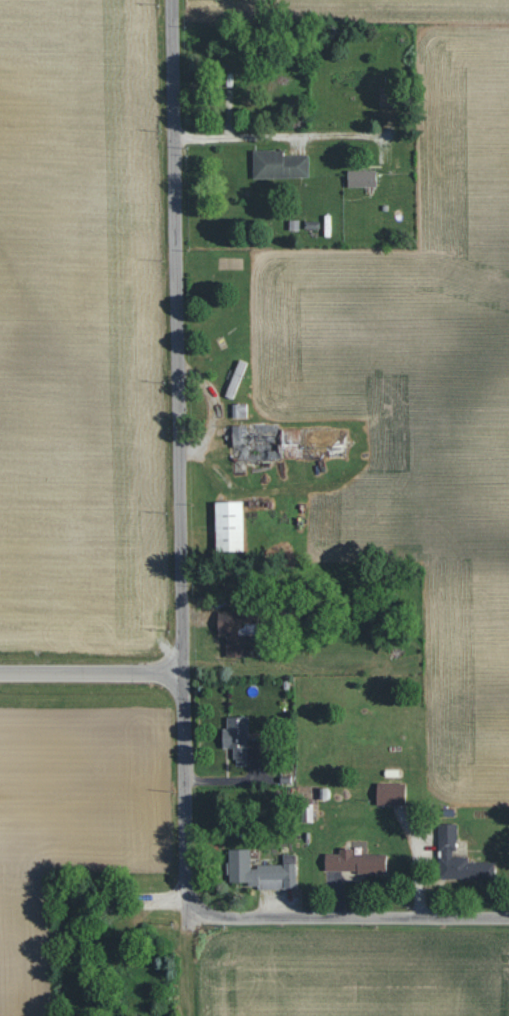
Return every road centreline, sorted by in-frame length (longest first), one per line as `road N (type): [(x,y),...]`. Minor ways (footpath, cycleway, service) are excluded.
road 1 (residential): [(182,915),(164,0)]
road 2 (residential): [(182,915),(508,916)]
road 3 (residential): [(0,672),(178,672)]

